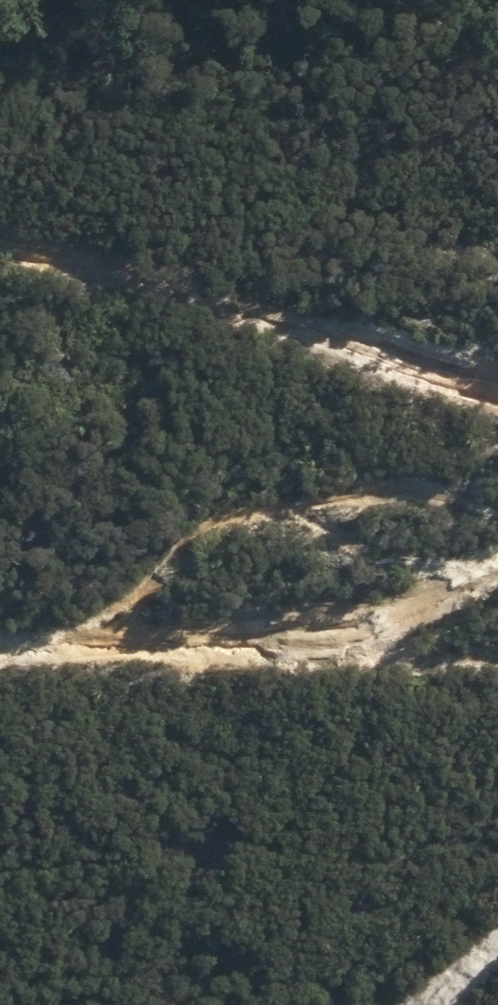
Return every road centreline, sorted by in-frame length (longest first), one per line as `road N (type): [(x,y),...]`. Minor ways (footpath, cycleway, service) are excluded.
road 1 (track): [(0,639),(108,606),(200,532),(307,508),(453,495),(497,511)]
road 2 (track): [(497,393),(0,242)]
road 3 (track): [(0,635),(67,650),(331,640),(497,556)]

